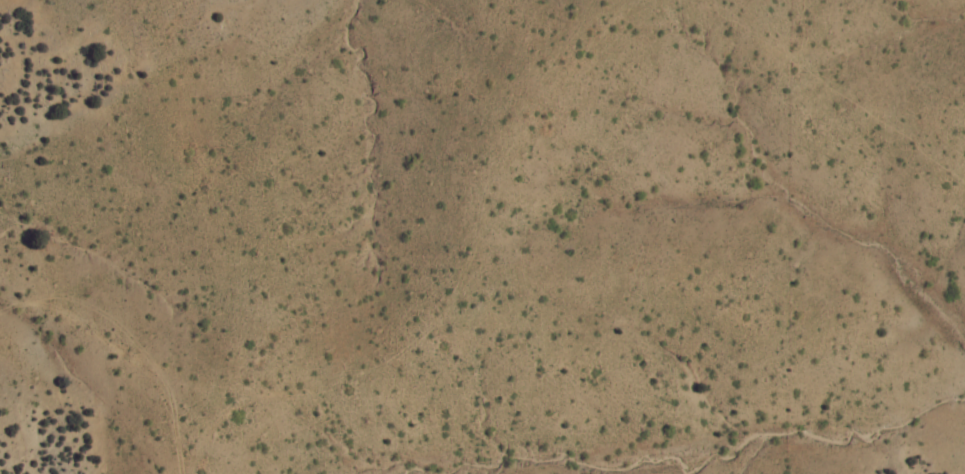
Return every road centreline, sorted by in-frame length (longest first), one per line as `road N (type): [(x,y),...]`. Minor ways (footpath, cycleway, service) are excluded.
road 1 (residential): [(0,308),(97,385),(194,431),(274,415),(487,273),(613,161),(623,126),(705,45),(710,19),(729,0)]
road 2 (residential): [(964,424),(740,446),(656,473)]

